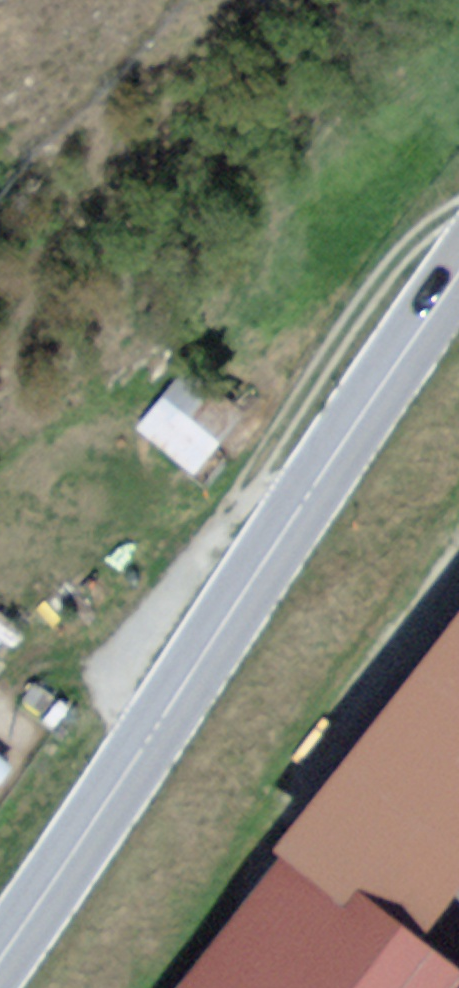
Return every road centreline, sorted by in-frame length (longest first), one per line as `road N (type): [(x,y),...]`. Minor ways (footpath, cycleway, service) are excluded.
road 1 (primary): [(0,960),(458,273)]
road 2 (track): [(144,751),(118,713),(122,672),(377,283),(422,236),(458,213)]

